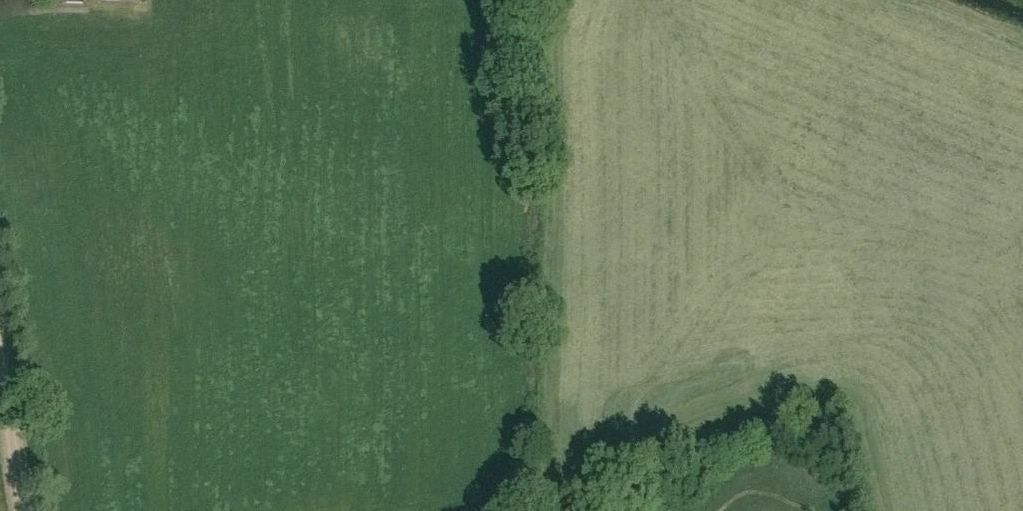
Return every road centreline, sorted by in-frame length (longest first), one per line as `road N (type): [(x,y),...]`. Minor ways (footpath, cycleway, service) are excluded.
road 1 (track): [(0,349),(26,510)]

